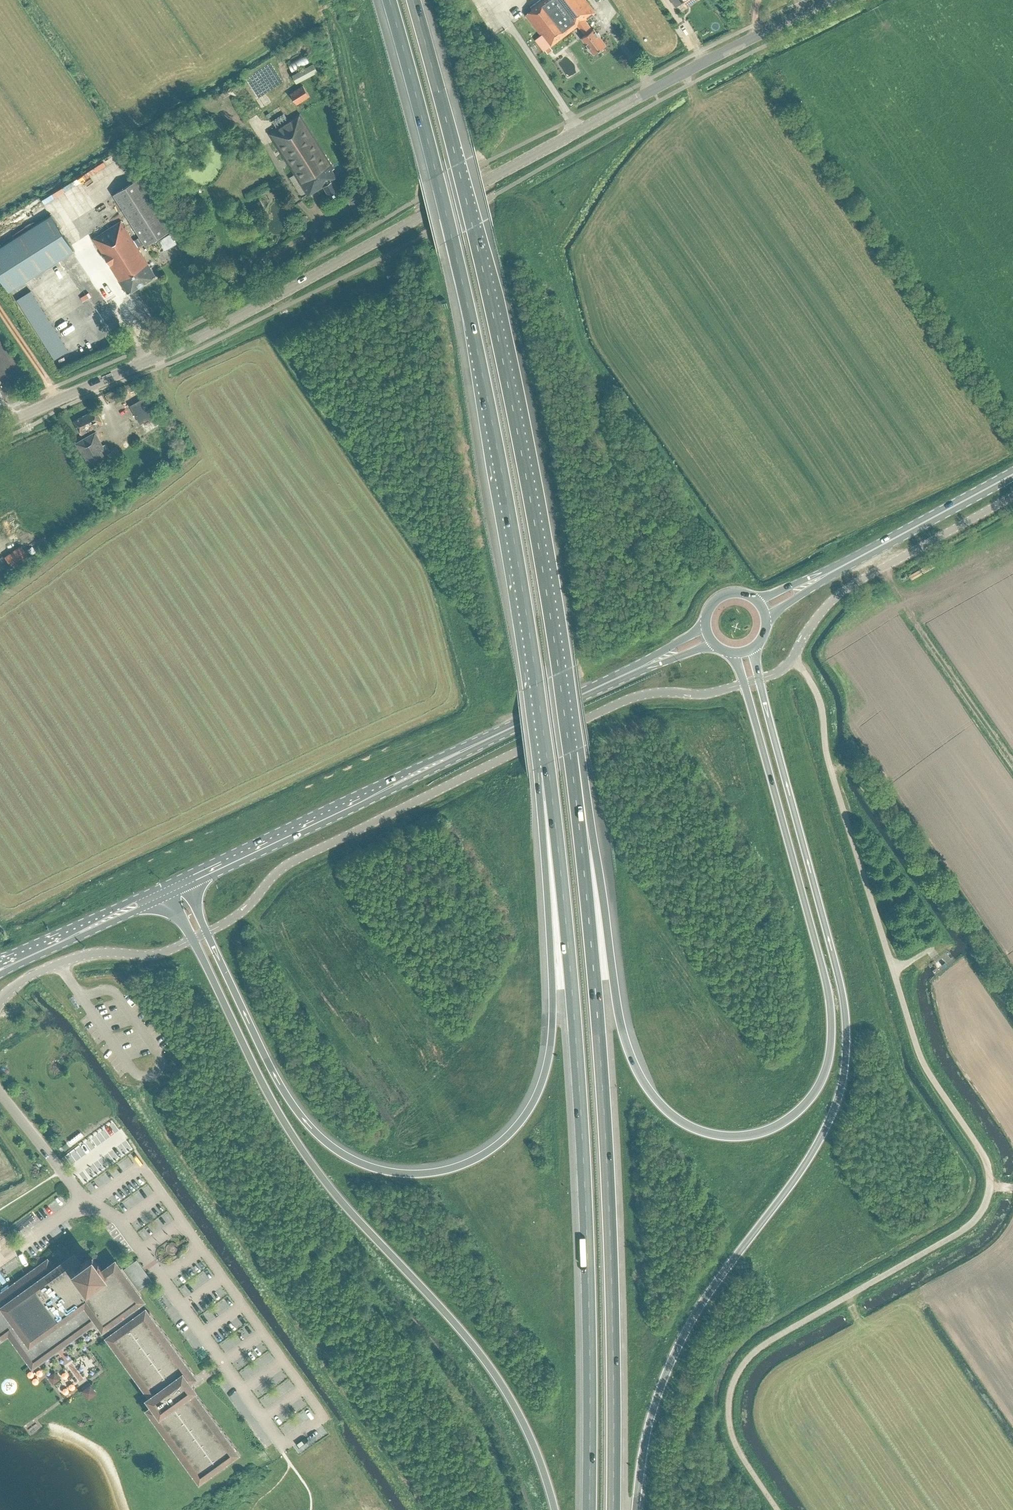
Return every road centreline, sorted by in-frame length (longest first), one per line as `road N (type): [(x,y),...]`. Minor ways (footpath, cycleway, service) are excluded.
road 1 (unclassified): [(778,1509),(732,1435),(728,1398),(739,1369),(767,1341),(961,1230),(990,1188),(982,1153),(918,1048),(827,757),(820,702),(792,659)]
road 2 (tertiary): [(0,425),(214,329),(830,0)]
road 3 (motorway): [(743,683),(829,1001),(825,1071),(806,1101),(778,1125),(712,1134),(673,1116),(649,1090),(622,1029),(576,799)]
road 4 (motorway): [(635,1509),(647,1428),(673,1354),(705,1296),(815,1145),(844,1071),(841,989),(759,678)]
road 5 (motorway): [(548,769),(547,1063),(524,1116),(479,1157),(440,1171),(393,1172),(351,1158),(319,1135),(272,1071),(206,932)]
road 6 (motorway): [(576,799),(523,463),(459,162),(413,0)]
road 7 (motorway): [(389,0),(472,327),(548,769)]
road 8 (motorway): [(548,769),(584,1185),(589,1509)]
road 9 (motorway): [(616,1509),(610,1192),(576,799)]
road 10 (motorway): [(193,938),(301,1149),(499,1381),(555,1509)]
road 11 (unclassified): [(206,932),(240,912),(286,863),(623,700),(743,683)]
road 12 (primary): [(705,623),(642,661),(174,880)]
road 13 (primary): [(186,887),(583,696),(714,643)]
road 14 (unclassified): [(792,659),(813,622),(849,587),(1012,495)]
road 15 (track): [(1012,1004),(866,790)]
road 16 (track): [(1012,764),(881,568)]
road 17 (primary): [(1012,473),(824,575)]
road 18 (unclassified): [(0,998),(78,956),(152,955),(193,938)]
road 19 (primary): [(174,880),(1,956)]
road 20 (primary): [(0,973),(170,895)]
road 21 (unclassified): [(0,1093),(84,1201)]

